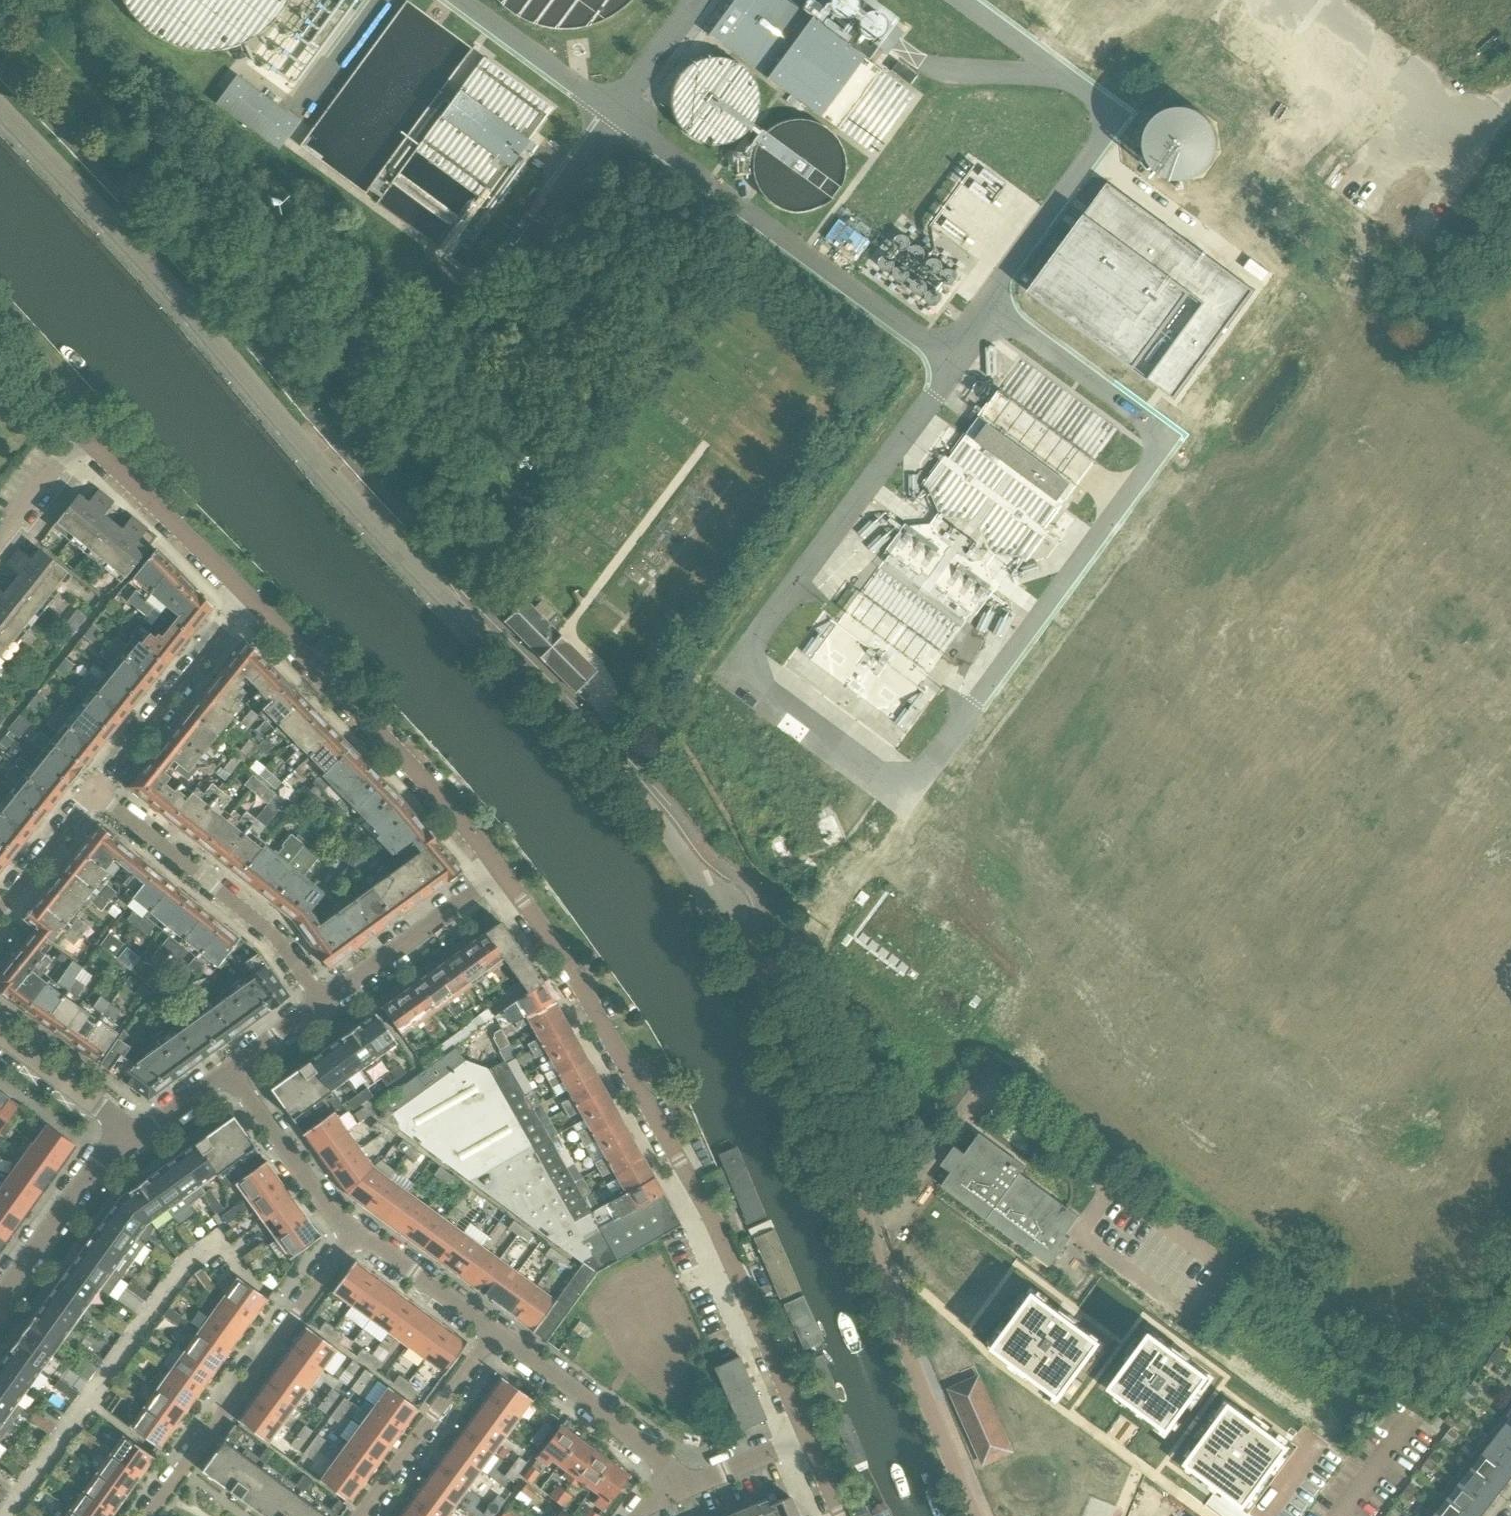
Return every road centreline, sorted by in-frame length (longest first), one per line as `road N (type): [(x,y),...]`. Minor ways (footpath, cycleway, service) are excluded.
road 1 (unclassified): [(976,1515),(919,1382),(826,1108),(752,948),(725,924),(631,786),(340,487),(0,107)]
road 2 (residential): [(807,1440),(678,1160),(501,872)]
road 3 (residential): [(501,872),(441,797),(249,598)]
road 4 (residential): [(353,1235),(149,1515)]
road 5 (residential): [(322,1002),(281,942),(96,794)]
road 6 (residential): [(96,794),(249,598)]
road 7 (residential): [(249,598),(87,437)]
road 8 (residential): [(359,1515),(493,1333)]
road 9 (residential): [(672,1470),(493,1333)]
road 10 (residential): [(322,1002),(501,872)]
road 11 (residential): [(0,1305),(126,1134)]
road 12 (residential): [(353,1235),(229,1071)]
road 13 (residential): [(493,1333),(353,1235)]
road 14 (residential): [(126,1134),(0,1033)]
road 15 (residential): [(0,916),(96,794)]
road 16 (residential): [(672,1470),(711,1479),(807,1440)]
road 17 (residential): [(0,540),(87,437)]
road 18 (residential): [(126,1134),(154,1126),(229,1071)]

